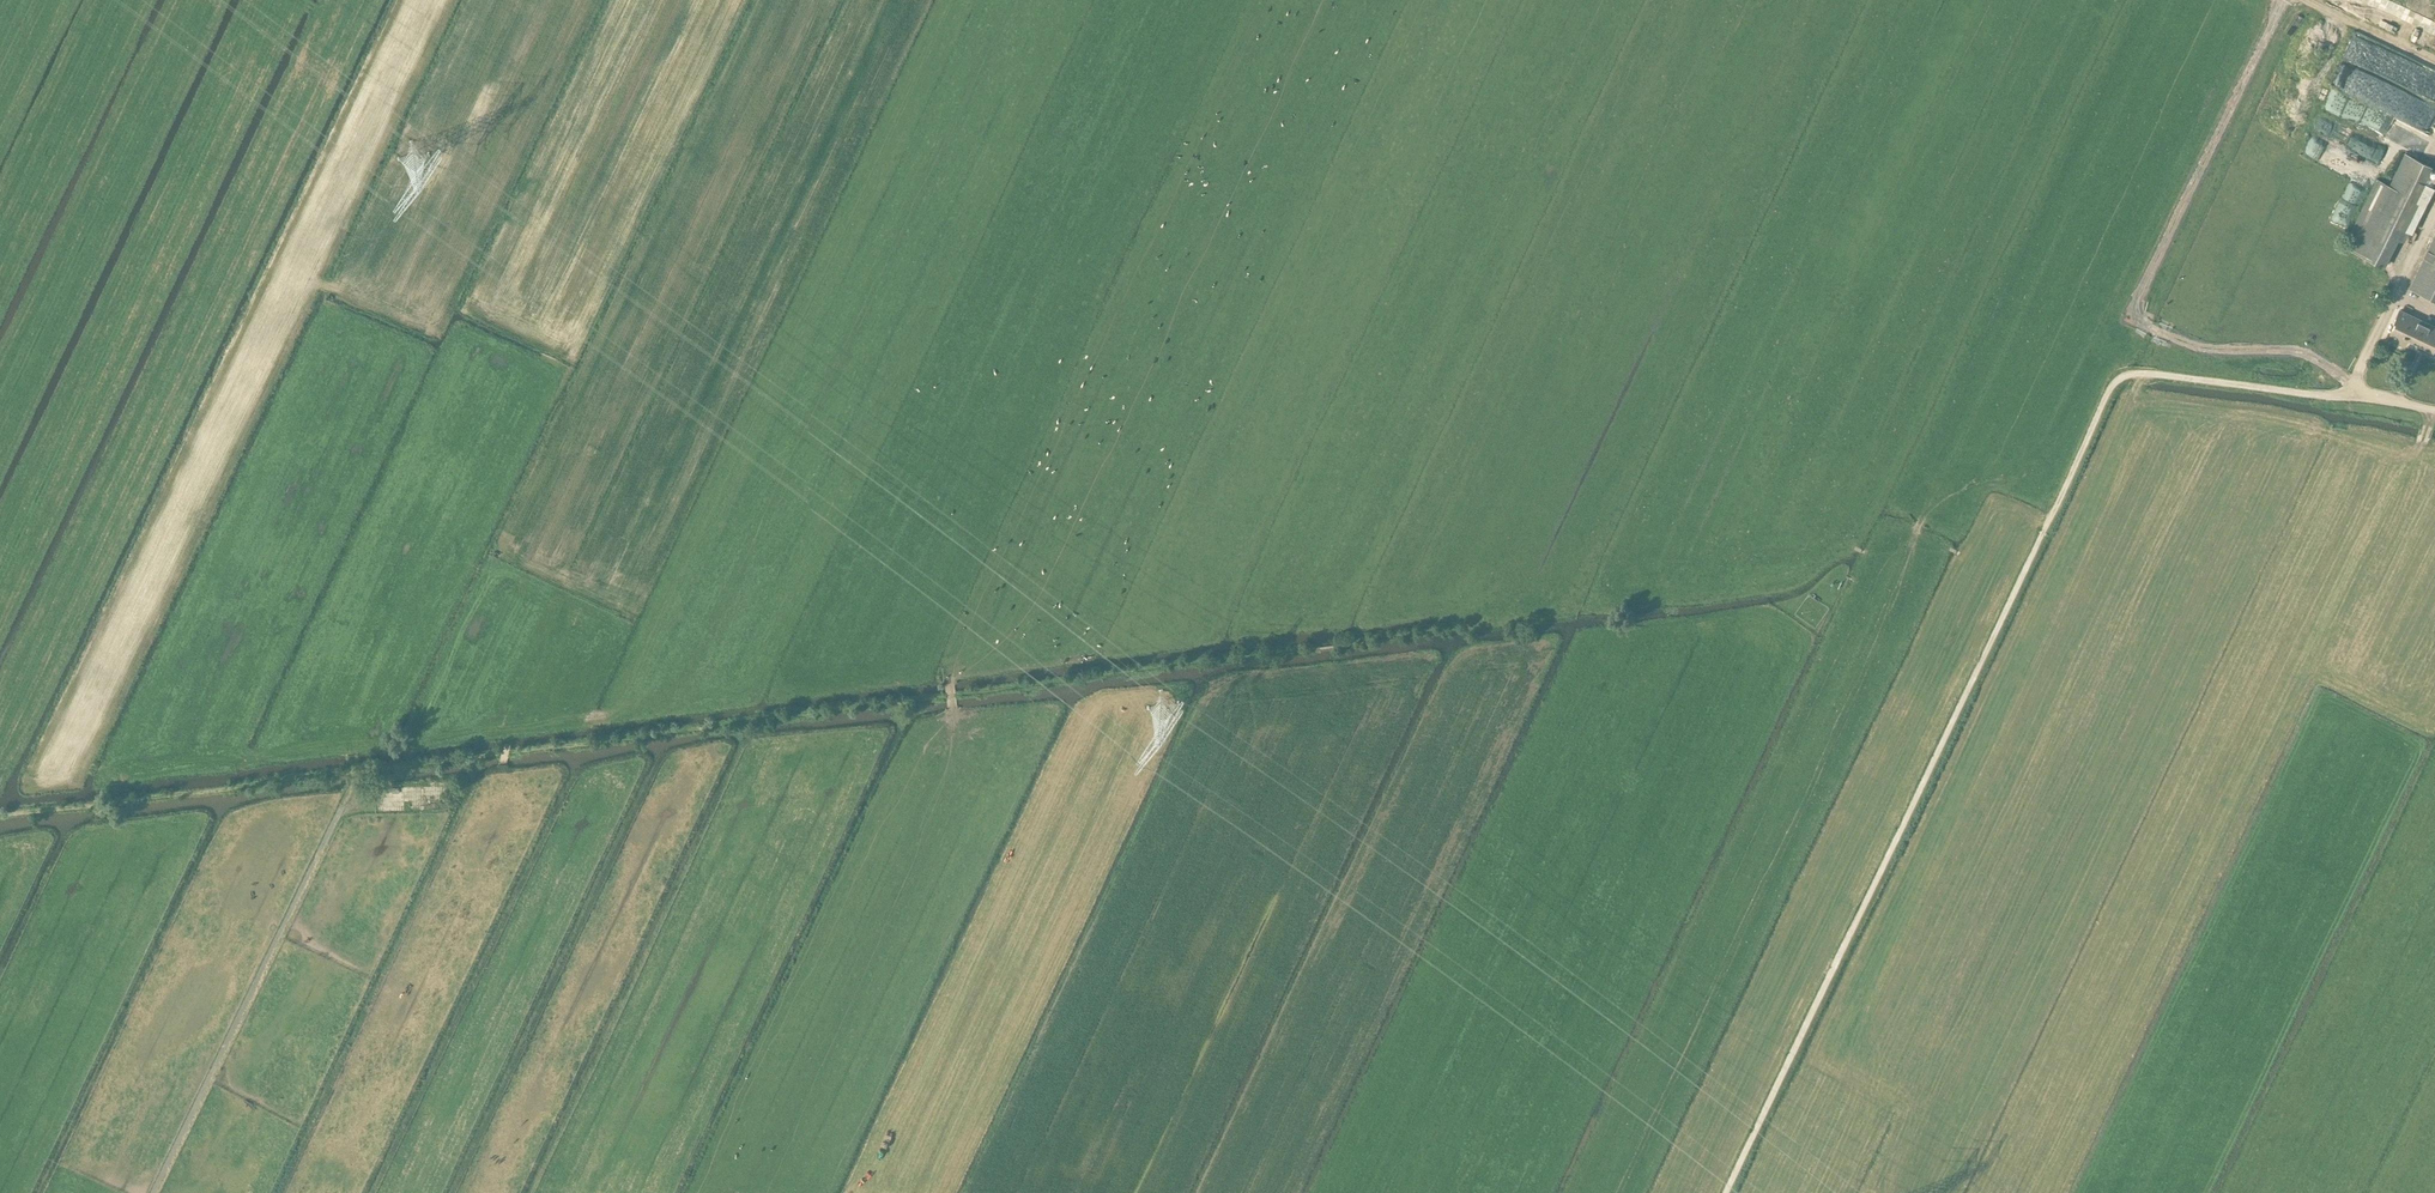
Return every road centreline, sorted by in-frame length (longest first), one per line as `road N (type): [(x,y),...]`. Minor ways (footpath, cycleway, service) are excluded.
road 1 (track): [(347,739),(113,776),(81,764),(88,735)]
road 2 (track): [(2434,63),(2303,0)]
road 3 (unclassified): [(2434,410),(2312,394)]

